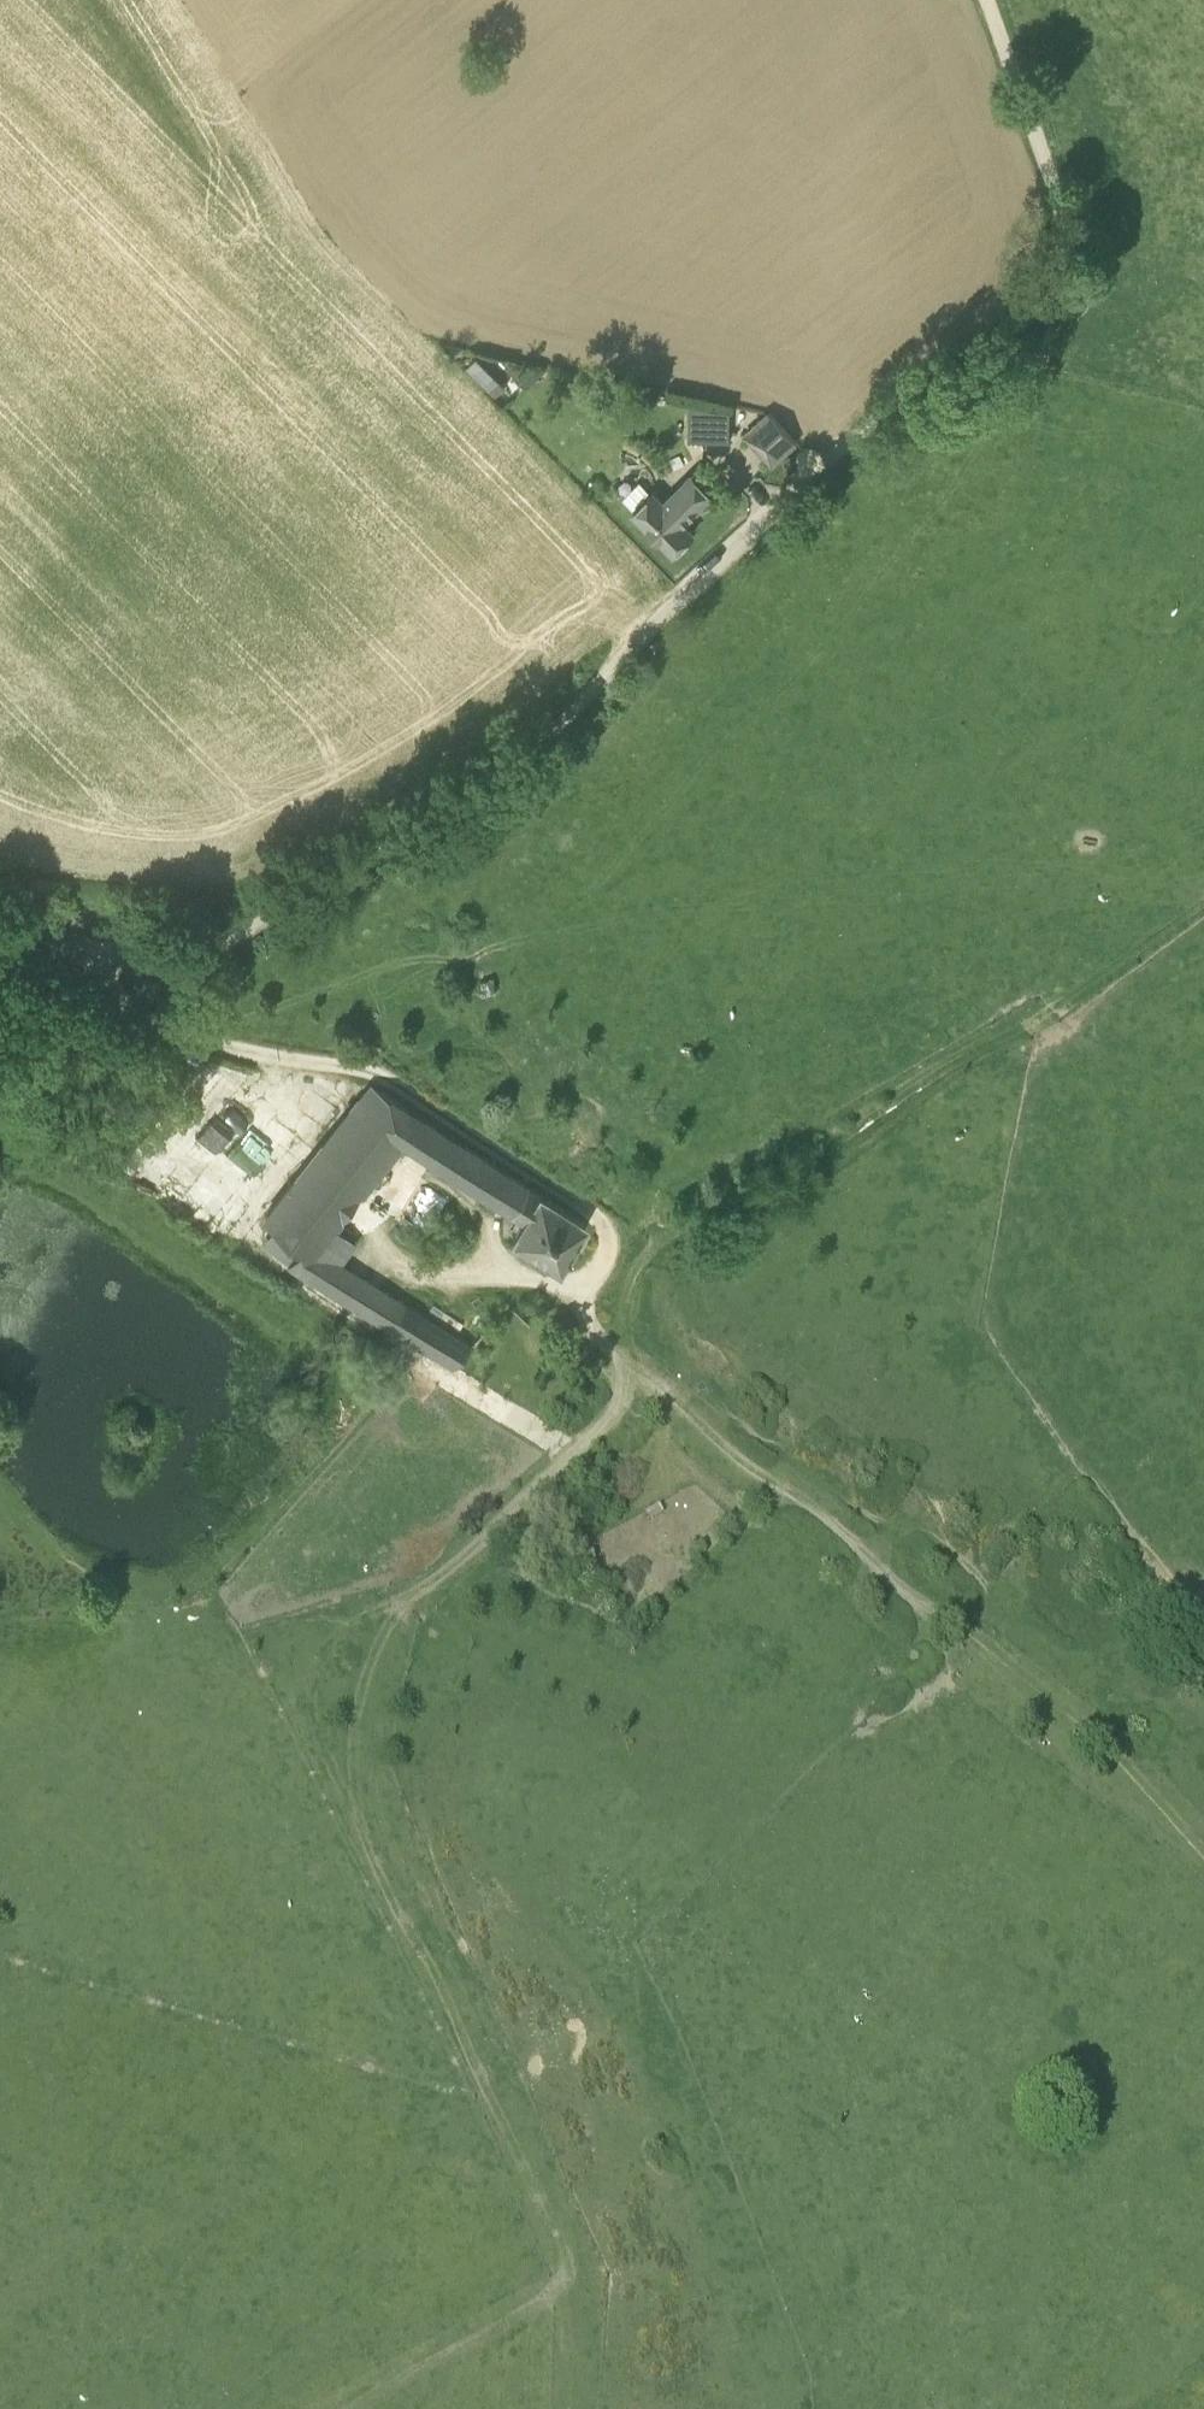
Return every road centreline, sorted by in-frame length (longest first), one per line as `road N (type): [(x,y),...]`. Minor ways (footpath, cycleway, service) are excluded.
road 1 (unclassified): [(0,953),(204,947),(233,939),(495,787),(806,482),(875,423),(1038,311),(1062,274),(1062,215),(990,0)]
road 2 (track): [(639,1383),(479,1545),(398,1611),(370,1656),(354,1743),(367,1824),(551,2234),(579,2408)]
road 3 (track): [(1203,1865),(1080,1763),(964,1642),(639,1383)]
road 4 (track): [(639,1383),(590,1325),(578,1283)]

